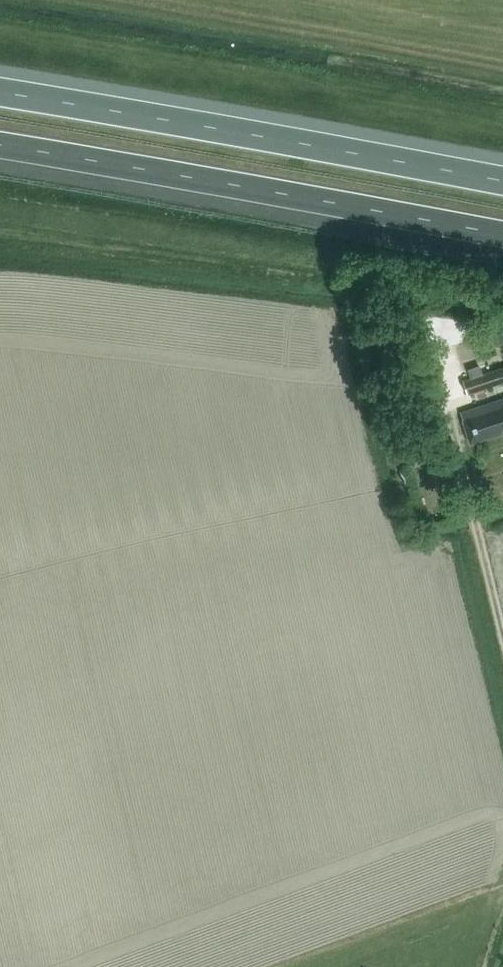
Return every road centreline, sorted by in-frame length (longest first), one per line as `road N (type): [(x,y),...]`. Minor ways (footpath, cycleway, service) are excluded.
road 1 (motorway): [(502,179),(0,91)]
road 2 (motorway): [(0,145),(502,233)]

